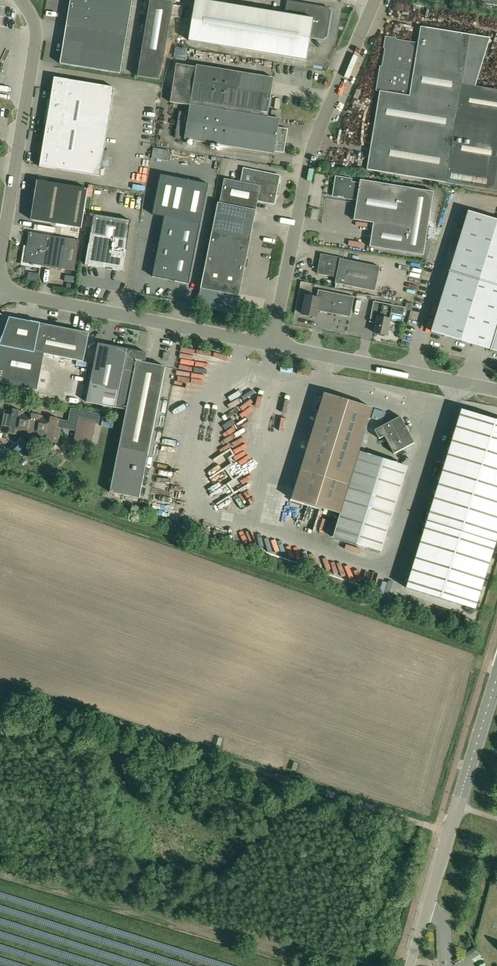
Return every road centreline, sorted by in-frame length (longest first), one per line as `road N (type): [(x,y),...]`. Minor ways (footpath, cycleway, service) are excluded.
road 1 (unclassified): [(450,832),(0,689)]
road 2 (unclassified): [(273,345),(310,155),(376,0)]
road 3 (unclassified): [(273,345),(0,291)]
road 4 (unclassified): [(0,266),(36,38),(21,0)]
road 5 (unclassified): [(496,390),(273,345)]
road 6 (tertiary): [(450,832),(496,680)]

